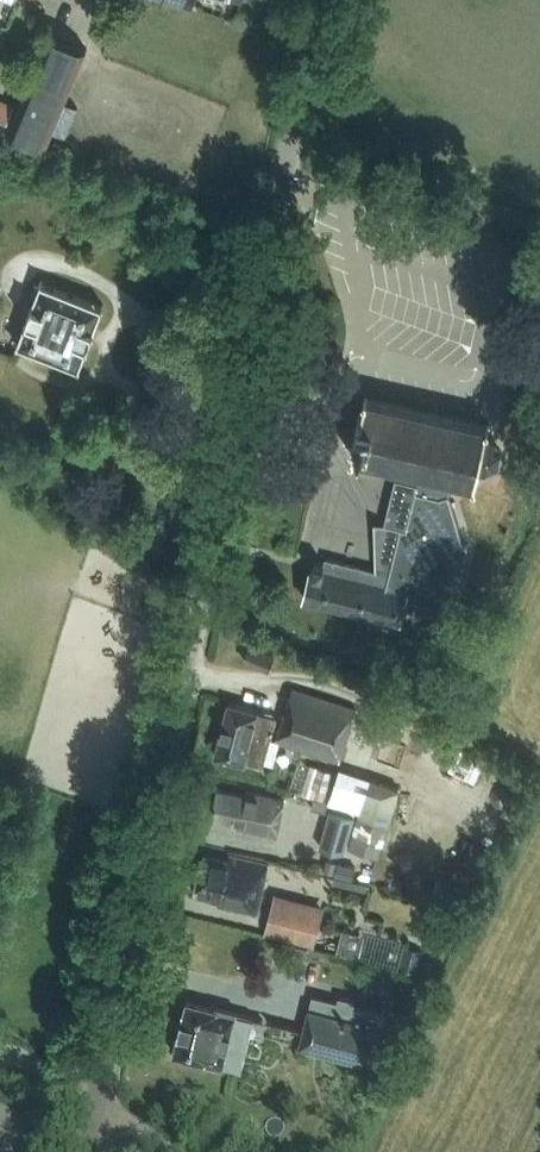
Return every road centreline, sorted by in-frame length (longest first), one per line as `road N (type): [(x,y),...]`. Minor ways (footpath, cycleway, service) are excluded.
road 1 (tertiary): [(94,1098),(322,0)]

